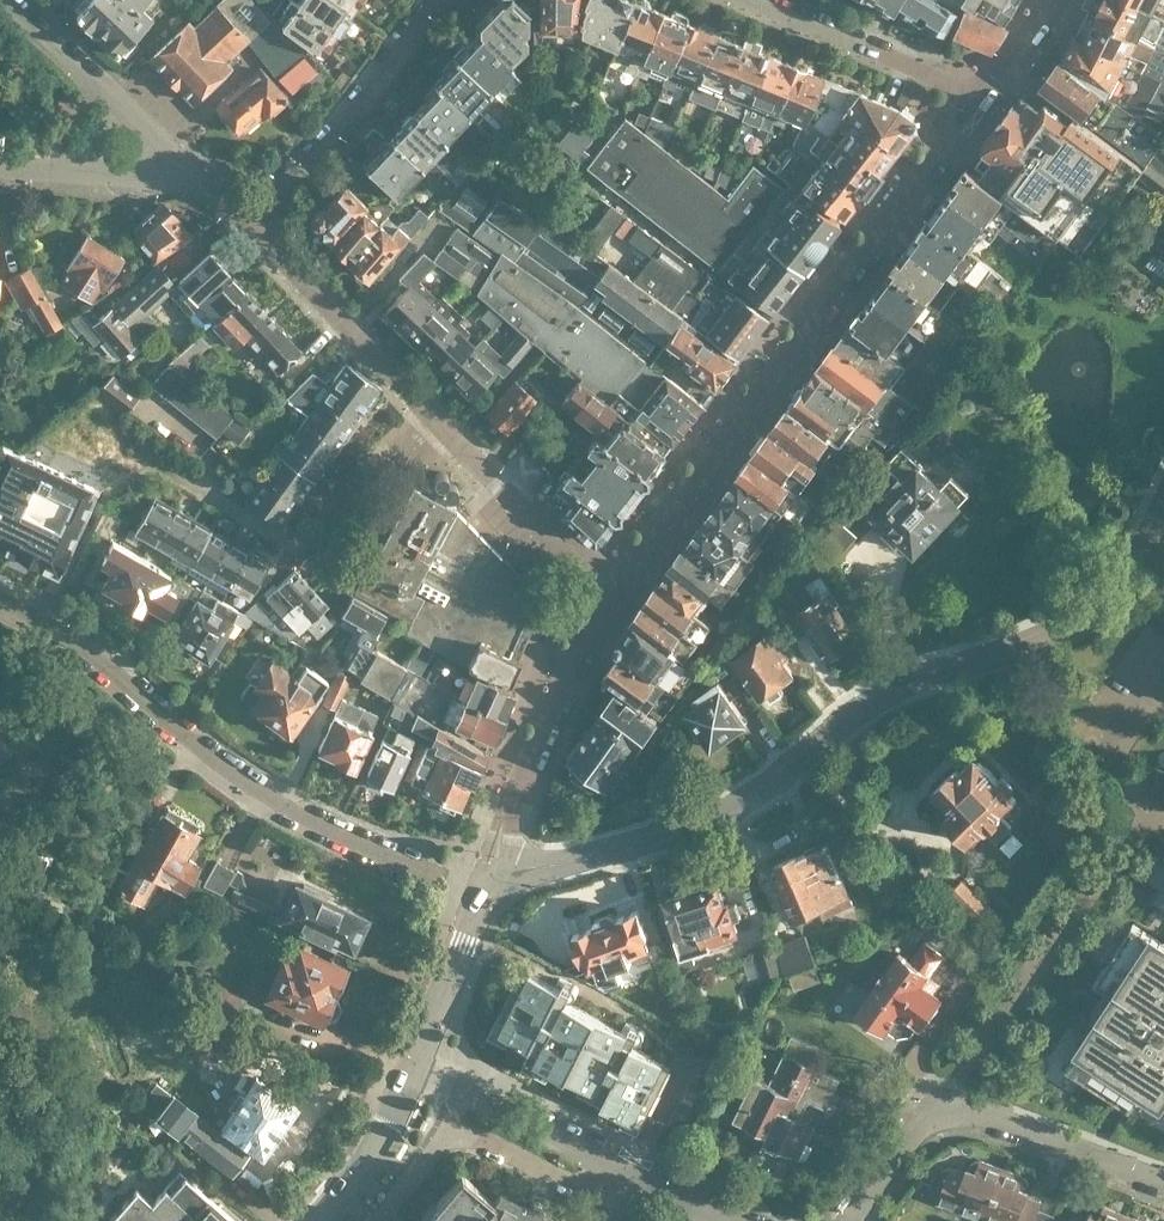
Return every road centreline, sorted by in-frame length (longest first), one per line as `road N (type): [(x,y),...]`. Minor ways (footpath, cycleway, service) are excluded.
road 1 (tertiary): [(506,859),(562,860),(692,828),(772,780),(859,711),(1079,609),(1163,485)]
road 2 (residential): [(608,569),(976,92)]
road 3 (residential): [(0,583),(29,597),(241,780),(347,844),(482,898)]
road 4 (residential): [(1163,1185),(942,1102),(851,1220)]
road 5 (residential): [(506,859),(509,816),(608,569)]
road 6 (residential): [(244,215),(312,156),(435,0)]
road 7 (residential): [(608,569),(555,546),(411,395)]
road 8 (residential): [(976,92),(748,0)]
road 9 (residential): [(411,395),(244,215)]
road 10 (residential): [(458,1119),(620,1196),(634,1170)]
road 11 (residential): [(293,540),(411,395)]
road 12 (tertiary): [(317,1220),(386,1133),(417,1067)]
road 13 (tertiary): [(417,1067),(482,898)]
road 14 (residential): [(478,1095),(634,1170)]
road 15 (residential): [(119,109),(2,0)]
road 16 (residential): [(373,1220),(458,1119)]

